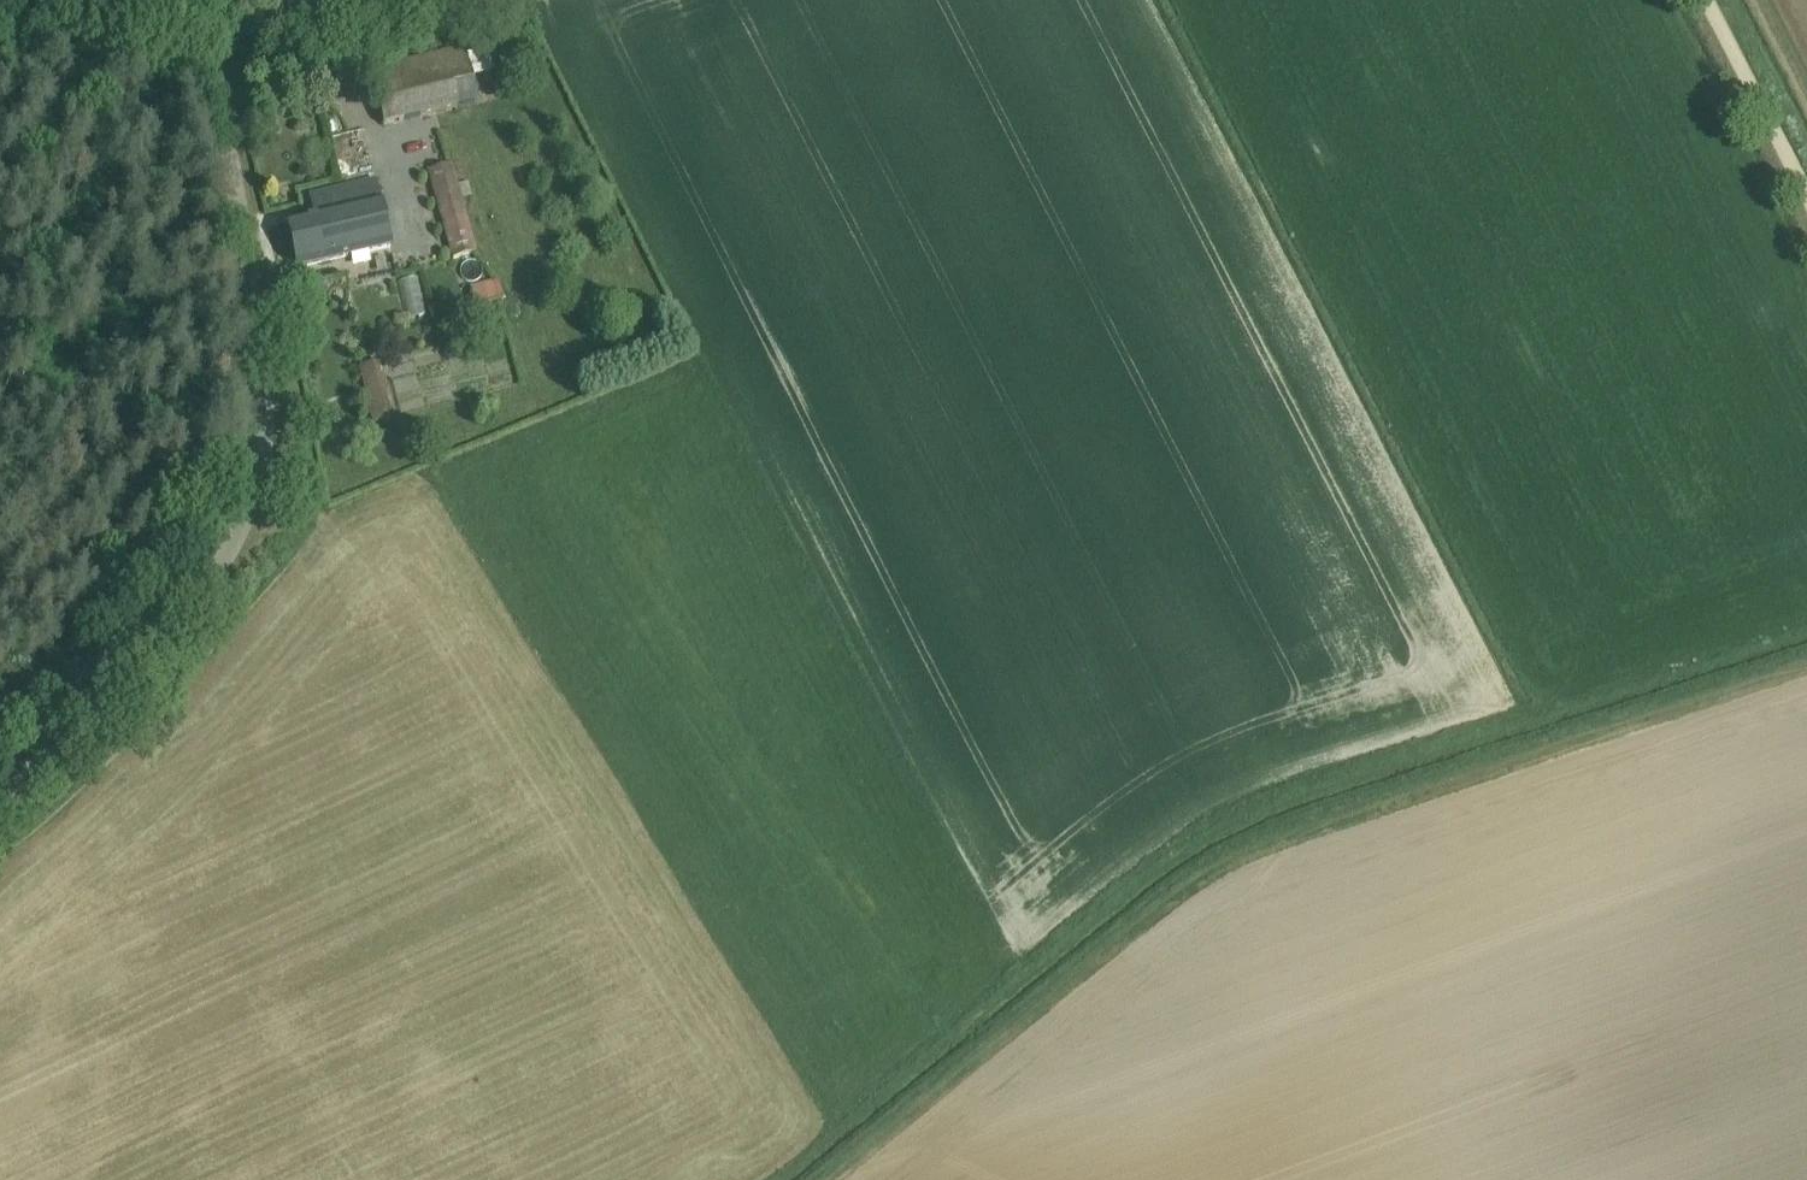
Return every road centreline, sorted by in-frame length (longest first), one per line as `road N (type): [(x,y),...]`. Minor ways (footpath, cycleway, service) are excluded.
road 1 (unclassified): [(0,793),(229,563),(254,501),(269,373),(209,0)]
road 2 (track): [(1704,0),(1806,201)]

